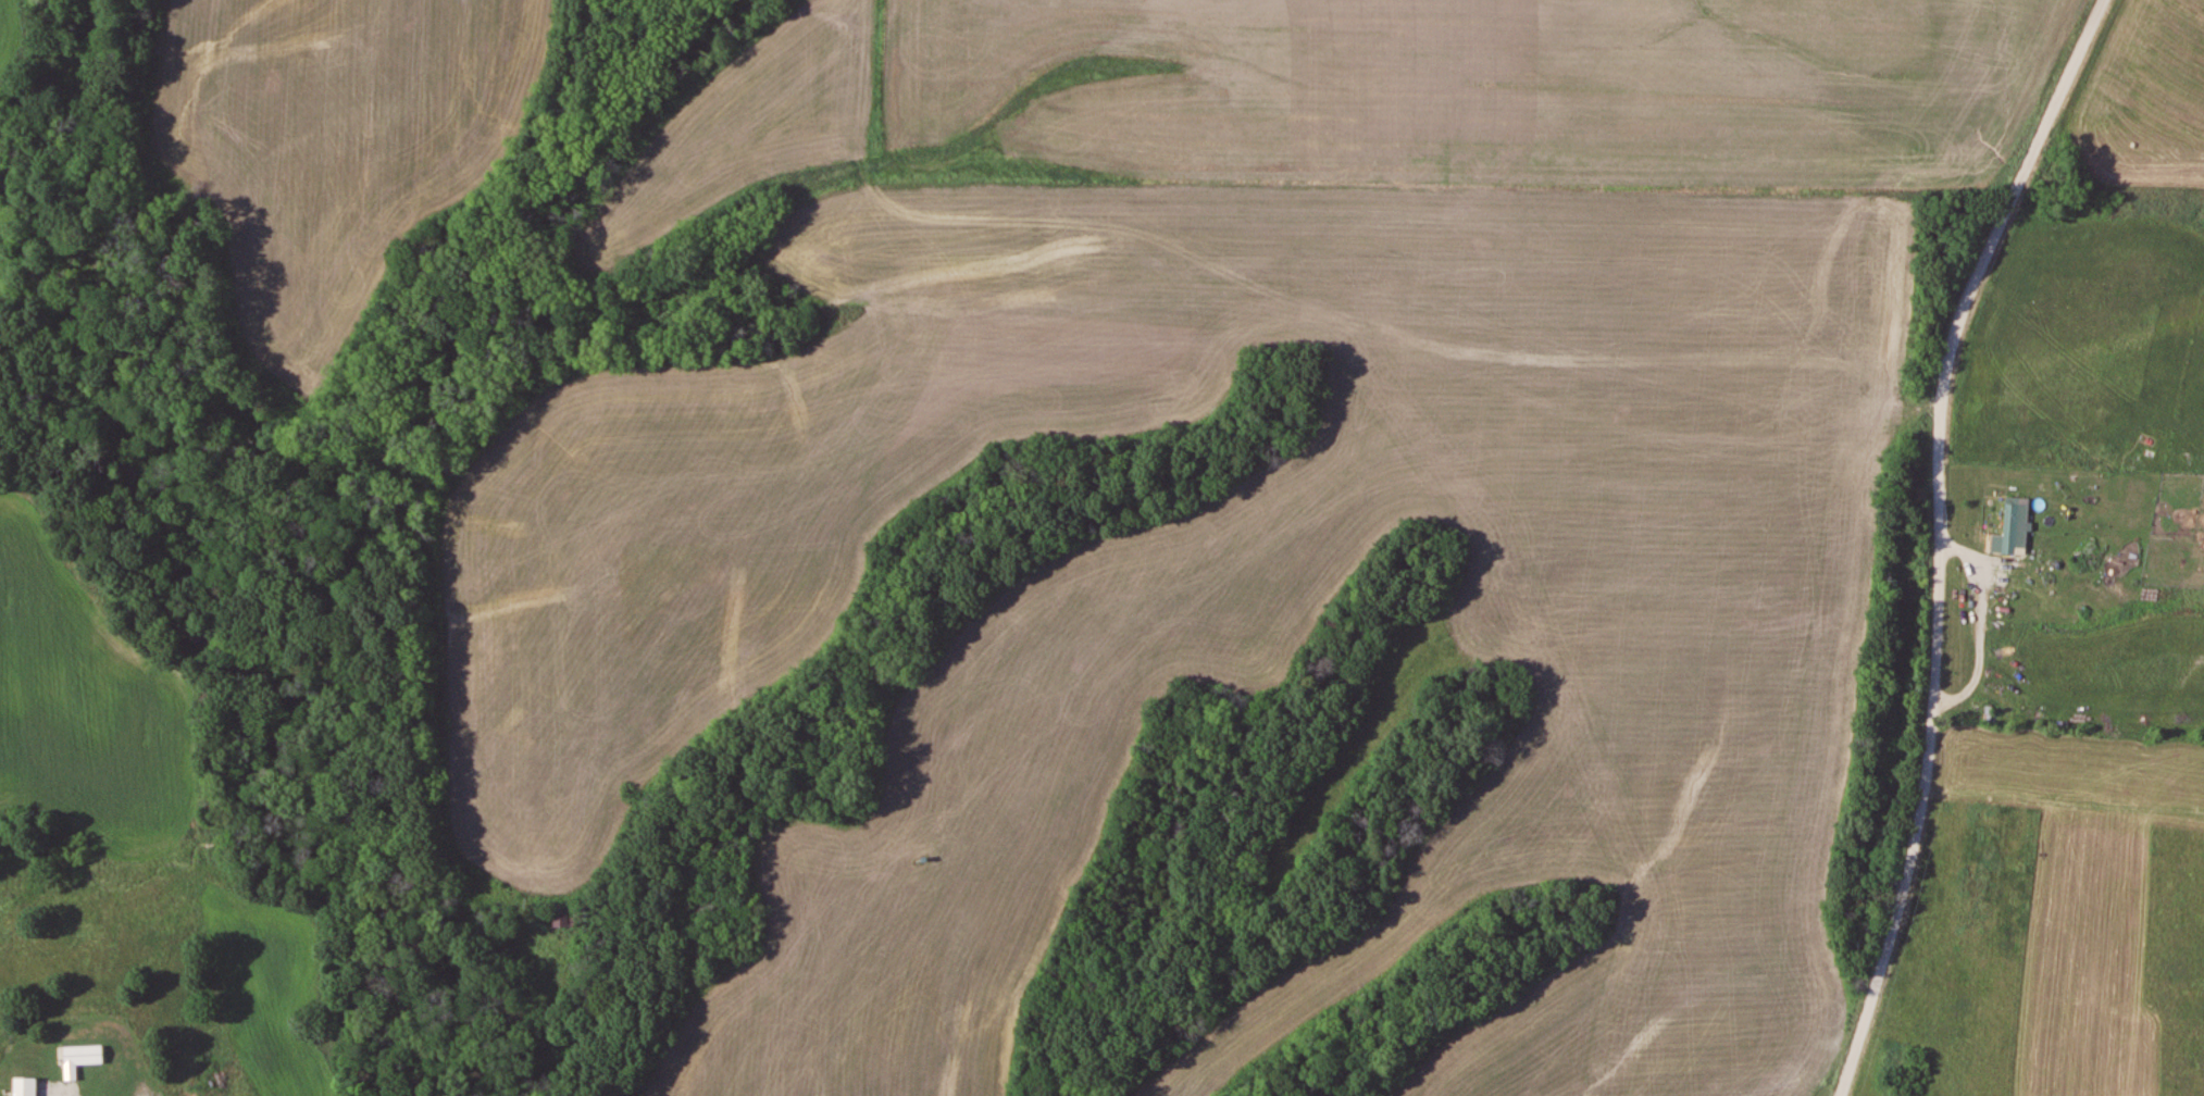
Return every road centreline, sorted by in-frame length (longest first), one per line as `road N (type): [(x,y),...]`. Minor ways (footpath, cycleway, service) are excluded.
road 1 (residential): [(1839,1095),(1918,810),(1942,411),(1956,328),(2105,0)]

